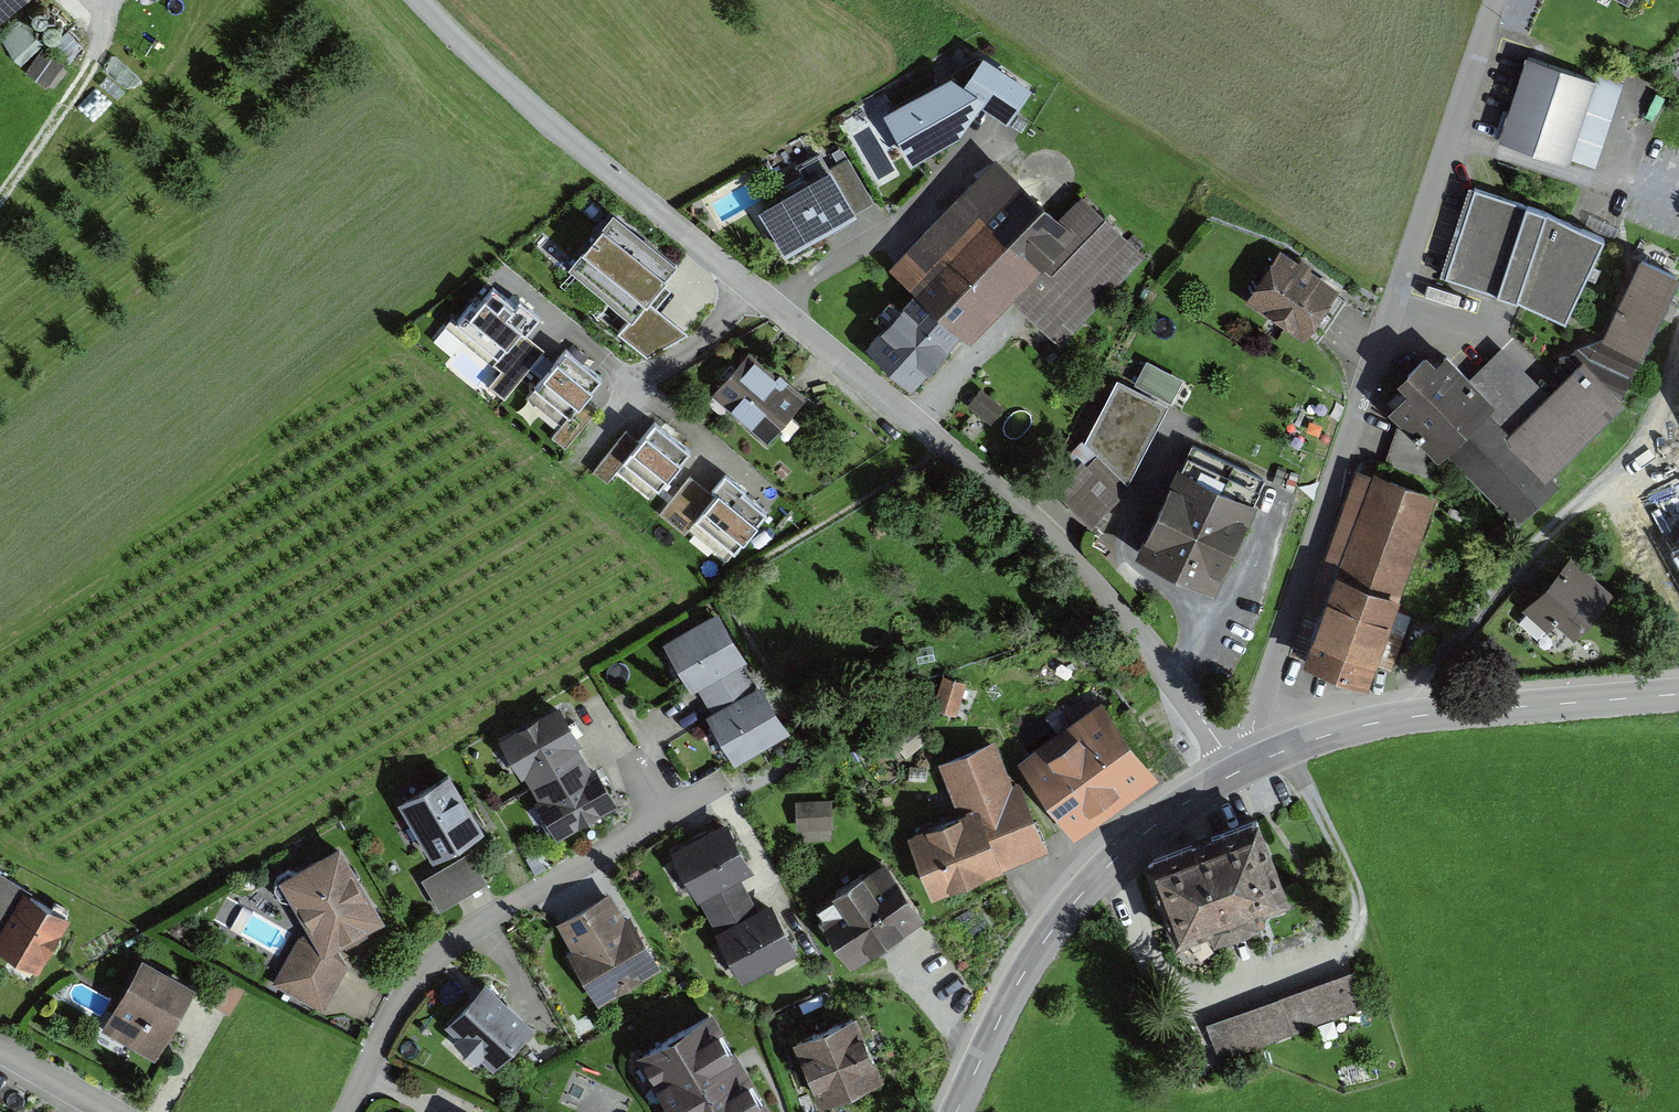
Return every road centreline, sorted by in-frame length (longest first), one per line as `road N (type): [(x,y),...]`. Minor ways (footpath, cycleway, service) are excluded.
road 1 (unclassified): [(422,0),(529,106),(1096,580),(1235,773)]
road 2 (residential): [(1494,0),(1260,697),(1272,756)]
road 3 (residential): [(348,1111),(391,1020),(460,939),(724,794)]
road 4 (unclassified): [(956,1111),(1060,917),(1144,832),(1235,773)]
road 5 (residential): [(1678,331),(1640,445),(1436,666),(1424,690)]
road 6 (unclassified): [(1428,715),(1678,694)]
road 7 (track): [(105,0),(86,78),(0,197)]
road 8 (unclassified): [(1272,756),(1341,731),(1428,715)]
road 9 (residential): [(117,1111),(0,1048)]

